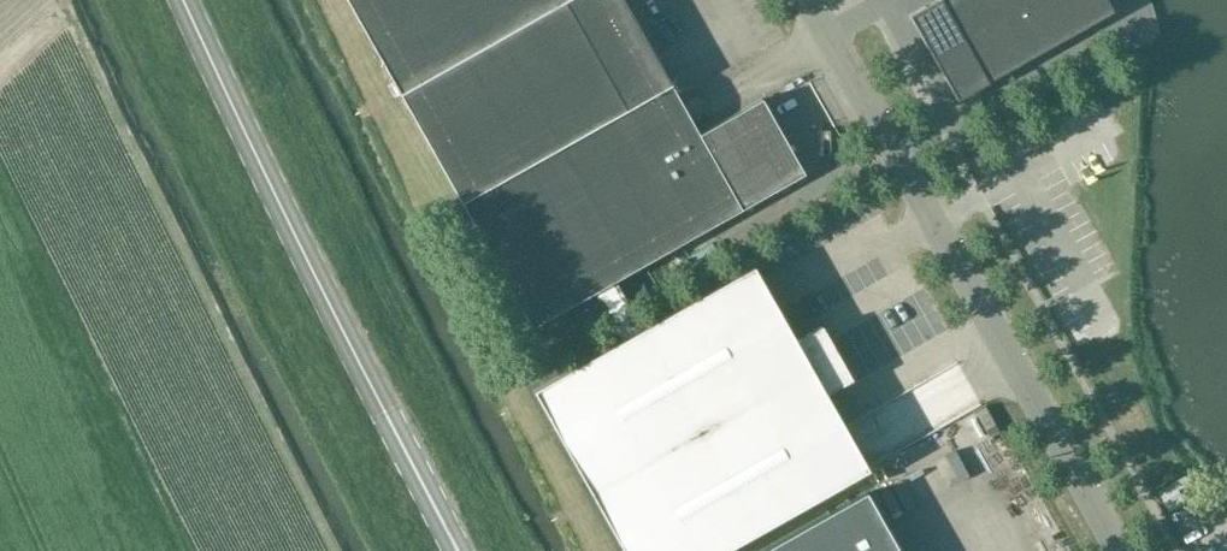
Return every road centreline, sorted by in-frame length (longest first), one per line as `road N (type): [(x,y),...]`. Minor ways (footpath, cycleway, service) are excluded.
road 1 (unclassified): [(1118,550),(804,0)]
road 2 (primary): [(462,550),(187,0)]

